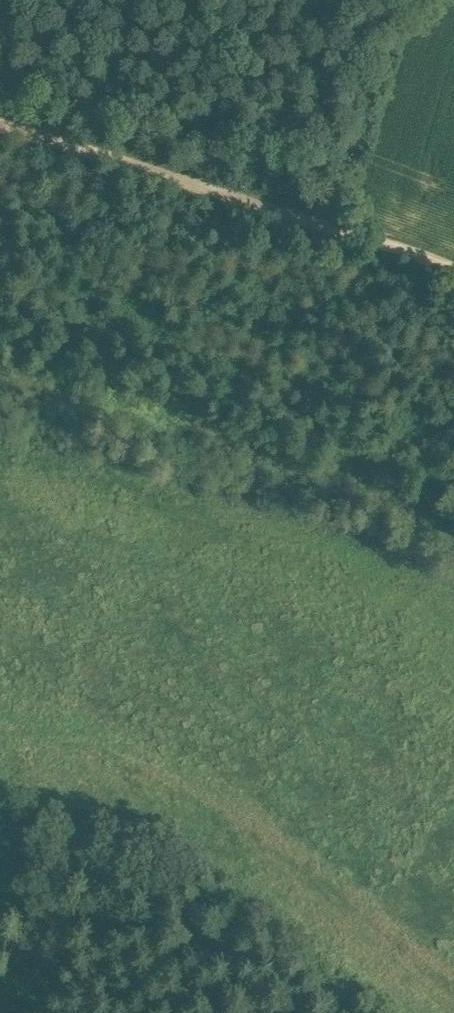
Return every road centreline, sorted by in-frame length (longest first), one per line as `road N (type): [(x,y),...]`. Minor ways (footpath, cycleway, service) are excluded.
road 1 (track): [(0,129),(453,288)]

